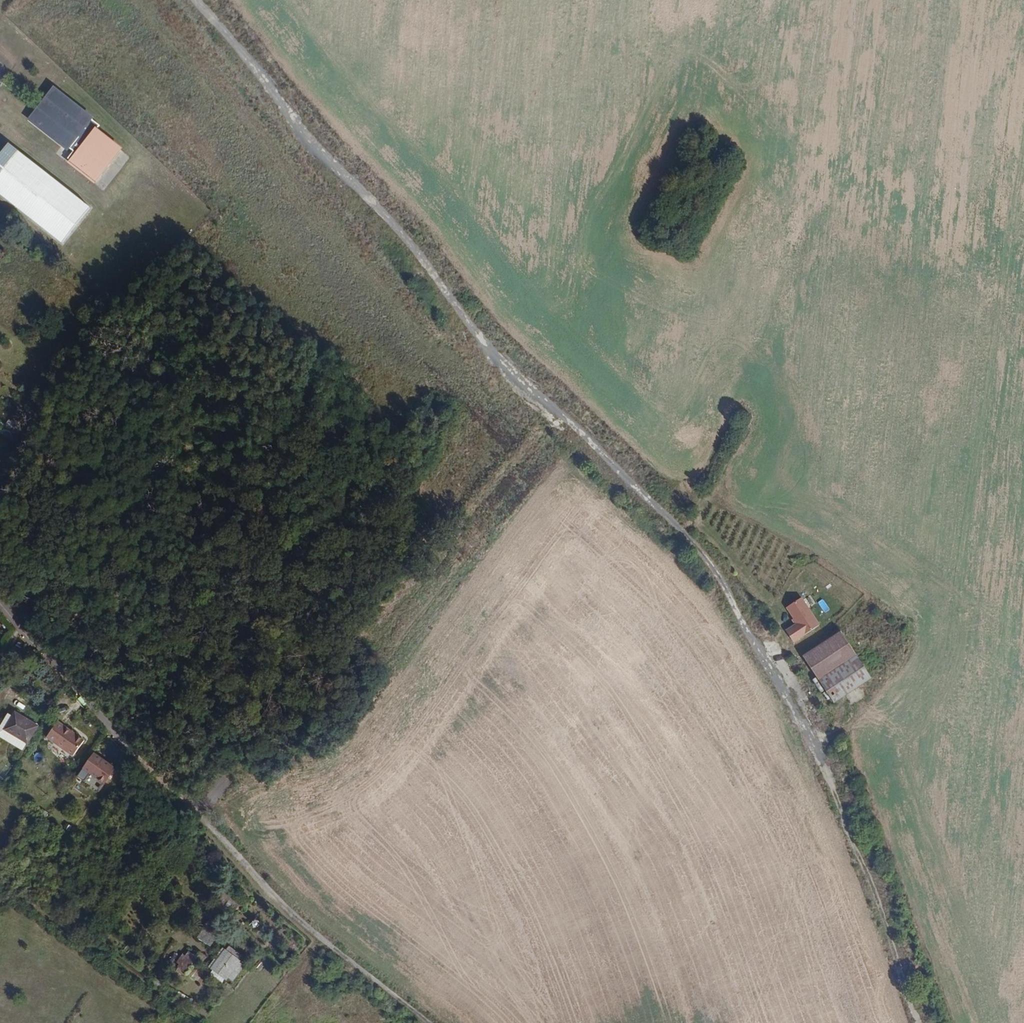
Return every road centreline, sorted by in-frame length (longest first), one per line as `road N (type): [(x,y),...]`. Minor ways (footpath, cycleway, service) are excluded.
road 1 (track): [(198,0),(315,146),(408,241),(477,335),(719,575),(832,781),(919,1022)]
road 2 (track): [(428,1022),(279,901),(116,730)]
road 3 (residential): [(116,730),(0,593)]

